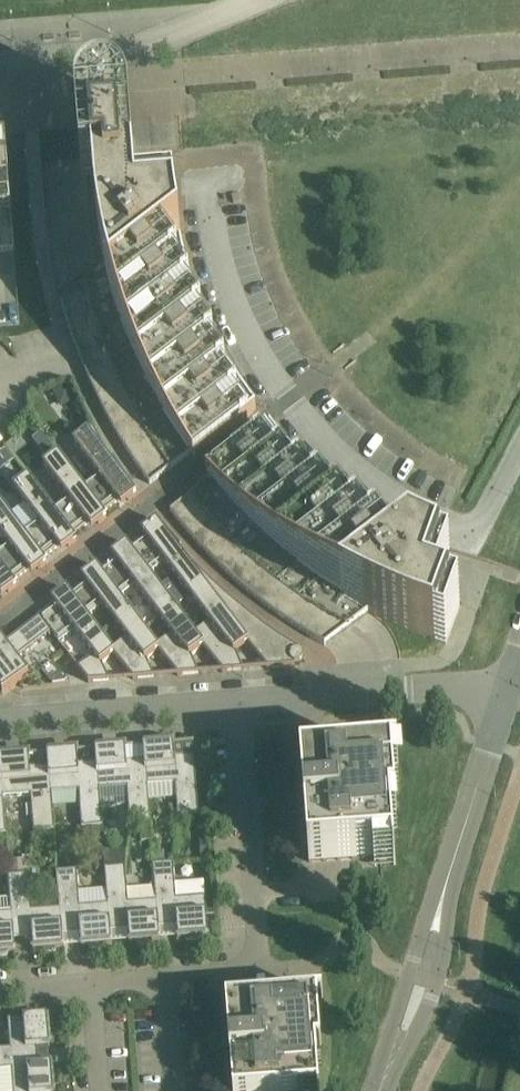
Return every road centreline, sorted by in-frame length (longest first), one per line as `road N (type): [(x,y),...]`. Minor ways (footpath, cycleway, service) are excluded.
road 1 (residential): [(519,449),(471,537),(404,503),(341,456),(289,400),(244,325),(219,258),(198,155),(250,153)]
road 2 (unclassified): [(234,702),(463,686),(506,698)]
road 3 (residential): [(252,964),(259,939),(234,702)]
road 4 (unclassified): [(253,0),(144,48),(0,59)]
road 5 (unclassified): [(0,722),(234,702)]
road 6 (unclassified): [(381,1084),(437,982),(447,873)]
road 7 (unclassified): [(447,873),(381,1084)]
road 8 (unclassified): [(447,873),(506,698)]
road 9 (residential): [(378,958),(356,934),(321,966),(252,964)]

